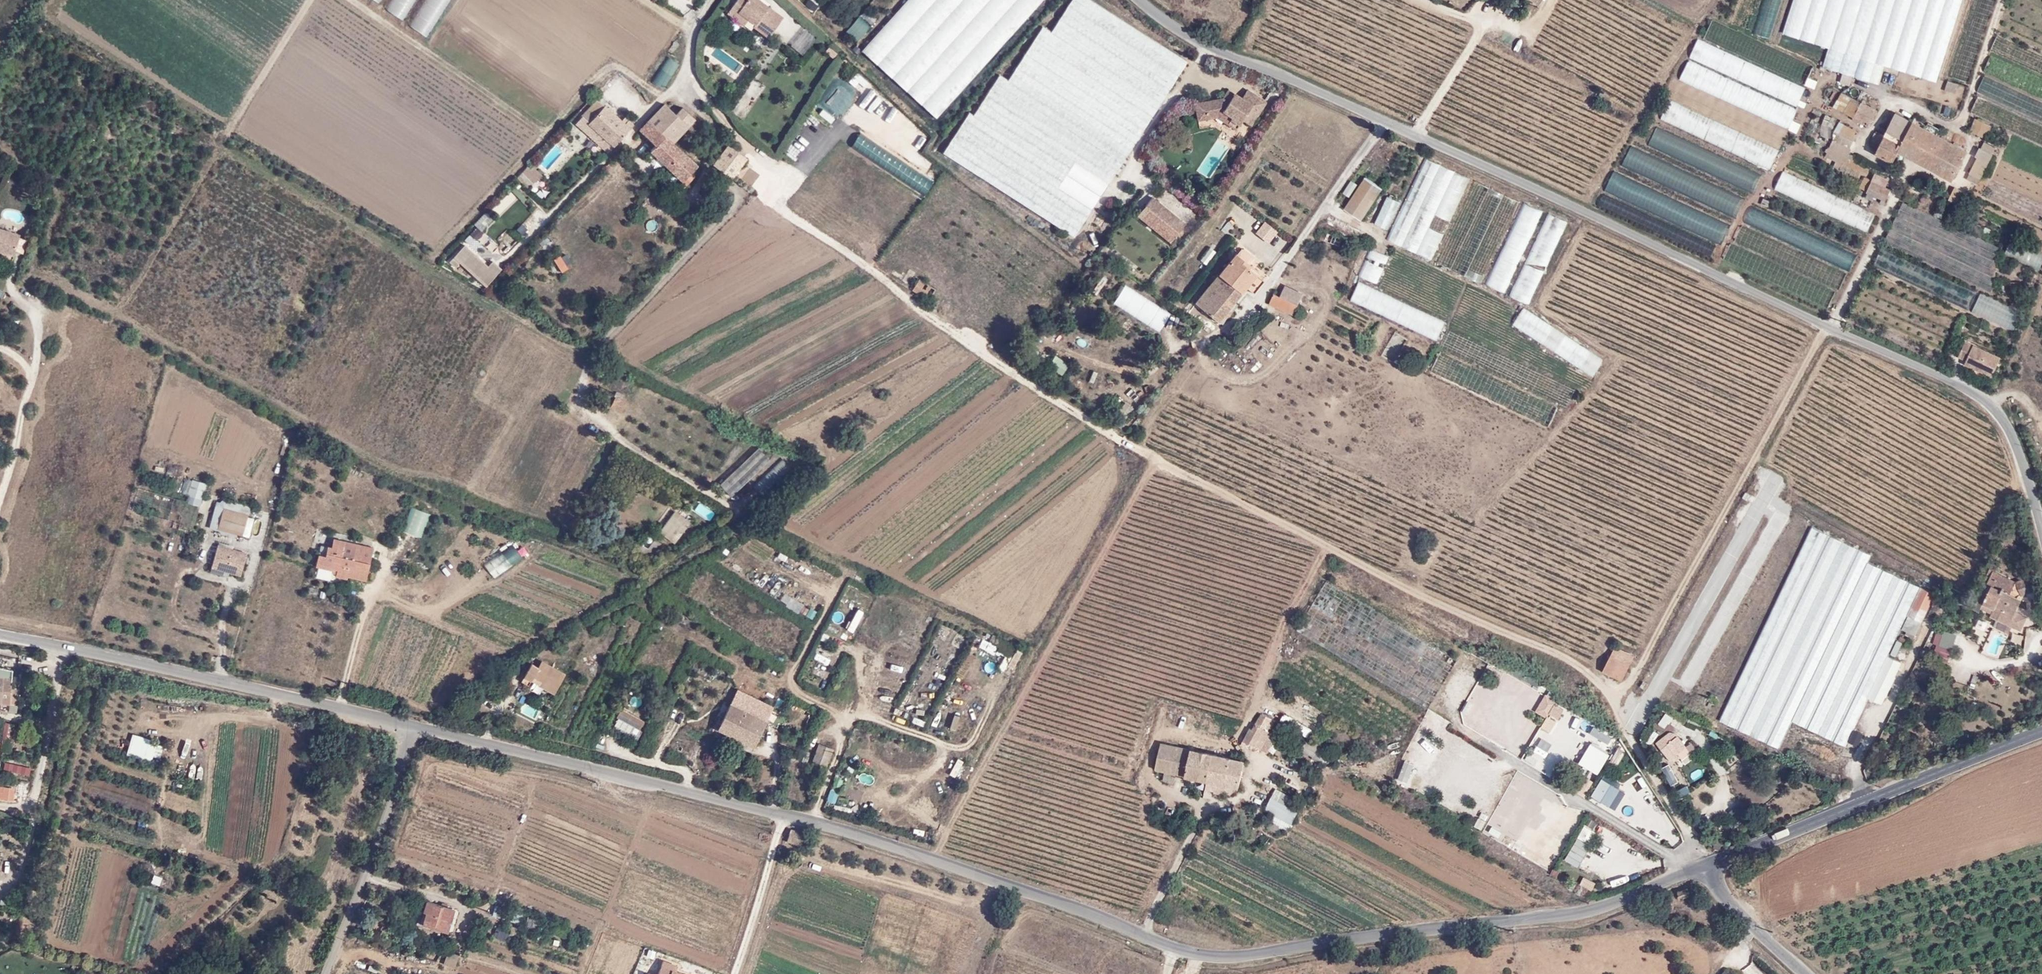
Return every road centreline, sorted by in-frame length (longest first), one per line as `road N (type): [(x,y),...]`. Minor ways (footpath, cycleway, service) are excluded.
road 1 (unclassified): [(414,725),(772,809),(1187,950),(1232,958),(1582,913),(1699,866)]
road 2 (track): [(1687,832),(1585,671),(1412,591),(1123,440),(805,227),(738,194)]
road 3 (unclassified): [(1139,0),(1204,45),(1485,164),(1965,386),(2003,416),(2041,529)]
road 4 (track): [(1133,445),(1177,393),(1472,520),(1620,359),(1541,306),(1590,213)]
road 5 (track): [(581,973),(622,890),(647,811),(762,856),(728,970),(620,930)]
road 6 (track): [(1611,706),(1827,327)]
road 7 (unclassified): [(0,634),(414,725)]
road 8 (track): [(662,97),(611,66),(546,134),(355,0)]
road 9 (unclassified): [(1699,866),(2041,728)]
road 10 (track): [(647,811),(534,774),(504,841),(528,865),(522,884),(530,894),(603,924)]
road 11 (unclassified): [(324,973),(414,725)]
road 12 (track): [(311,0),(174,222)]
road 13 (track): [(1578,208),(1713,0)]
road 14 (track): [(534,774),(460,771),(438,781),(413,820),(413,830),(446,838),(504,841)]
road 15 (track): [(1799,146),(1747,210),(1736,245),(1848,297)]
road 16 (track): [(1271,0),(1250,46),(1422,124)]
road 17 (track): [(1200,342),(1203,364),(1237,376),(1301,359),(1311,343),(1306,331),(1285,331),(1271,360),(1248,373)]
road 18 (track): [(1639,112),(1476,40)]
road 19 (track): [(1889,105),(1847,78),(1821,75),(1799,146),(1820,157)]
road 20 (unclassified): [(1699,866),(1804,973)]
road 21 (track): [(1994,409),(2041,282)]

